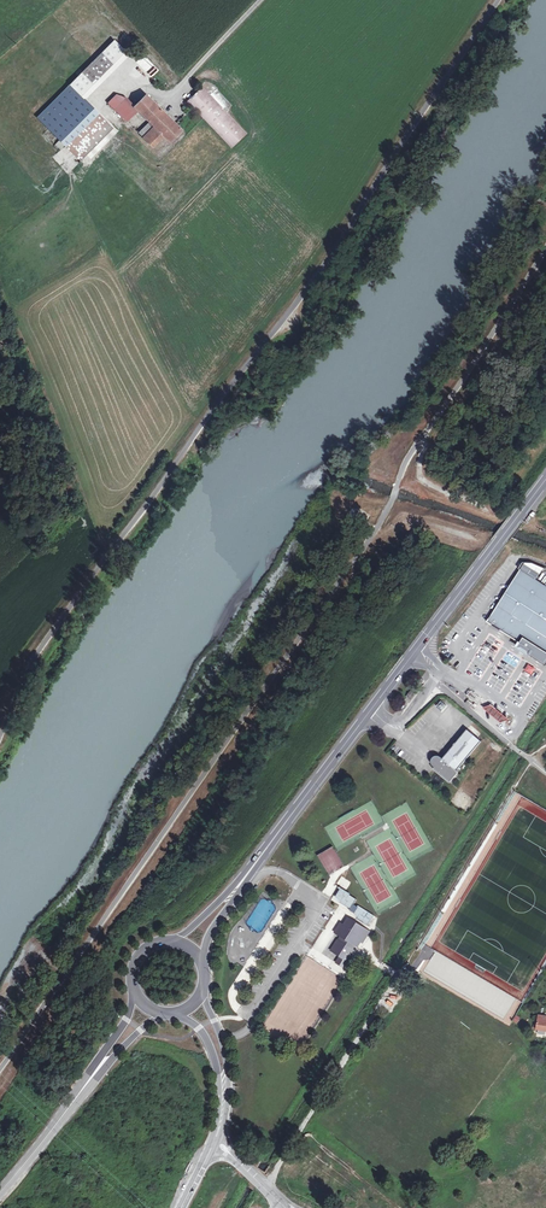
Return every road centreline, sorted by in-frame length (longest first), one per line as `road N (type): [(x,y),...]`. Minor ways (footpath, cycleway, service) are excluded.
road 1 (unclassified): [(545,479),(417,650)]
road 2 (unclassified): [(371,710),(267,849)]
road 3 (unclassified): [(99,1066),(0,1194)]
road 4 (unclassified): [(216,1142),(228,1075),(205,986)]
road 5 (unclassified): [(175,1015),(199,1028),(213,1056),(216,1142)]
road 6 (unclassified): [(261,0),(163,103)]
road 7 (unclassified): [(267,849),(224,898),(170,940)]
road 8 (unclassified): [(204,964),(211,933),(267,849)]

